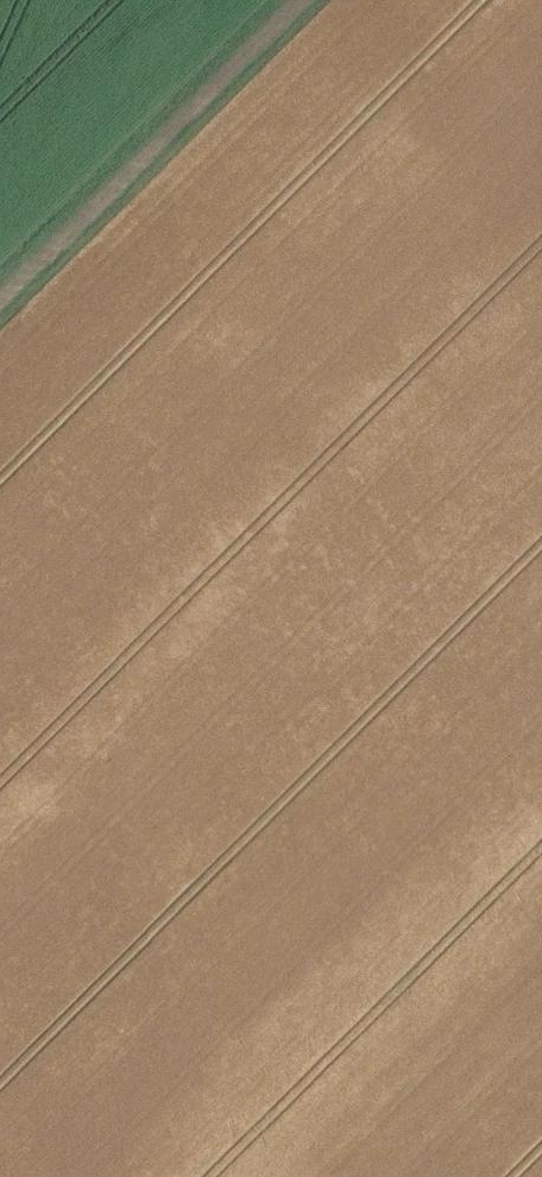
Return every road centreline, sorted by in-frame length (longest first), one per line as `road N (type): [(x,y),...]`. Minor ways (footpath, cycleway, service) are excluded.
road 1 (track): [(298,0),(0,299)]

